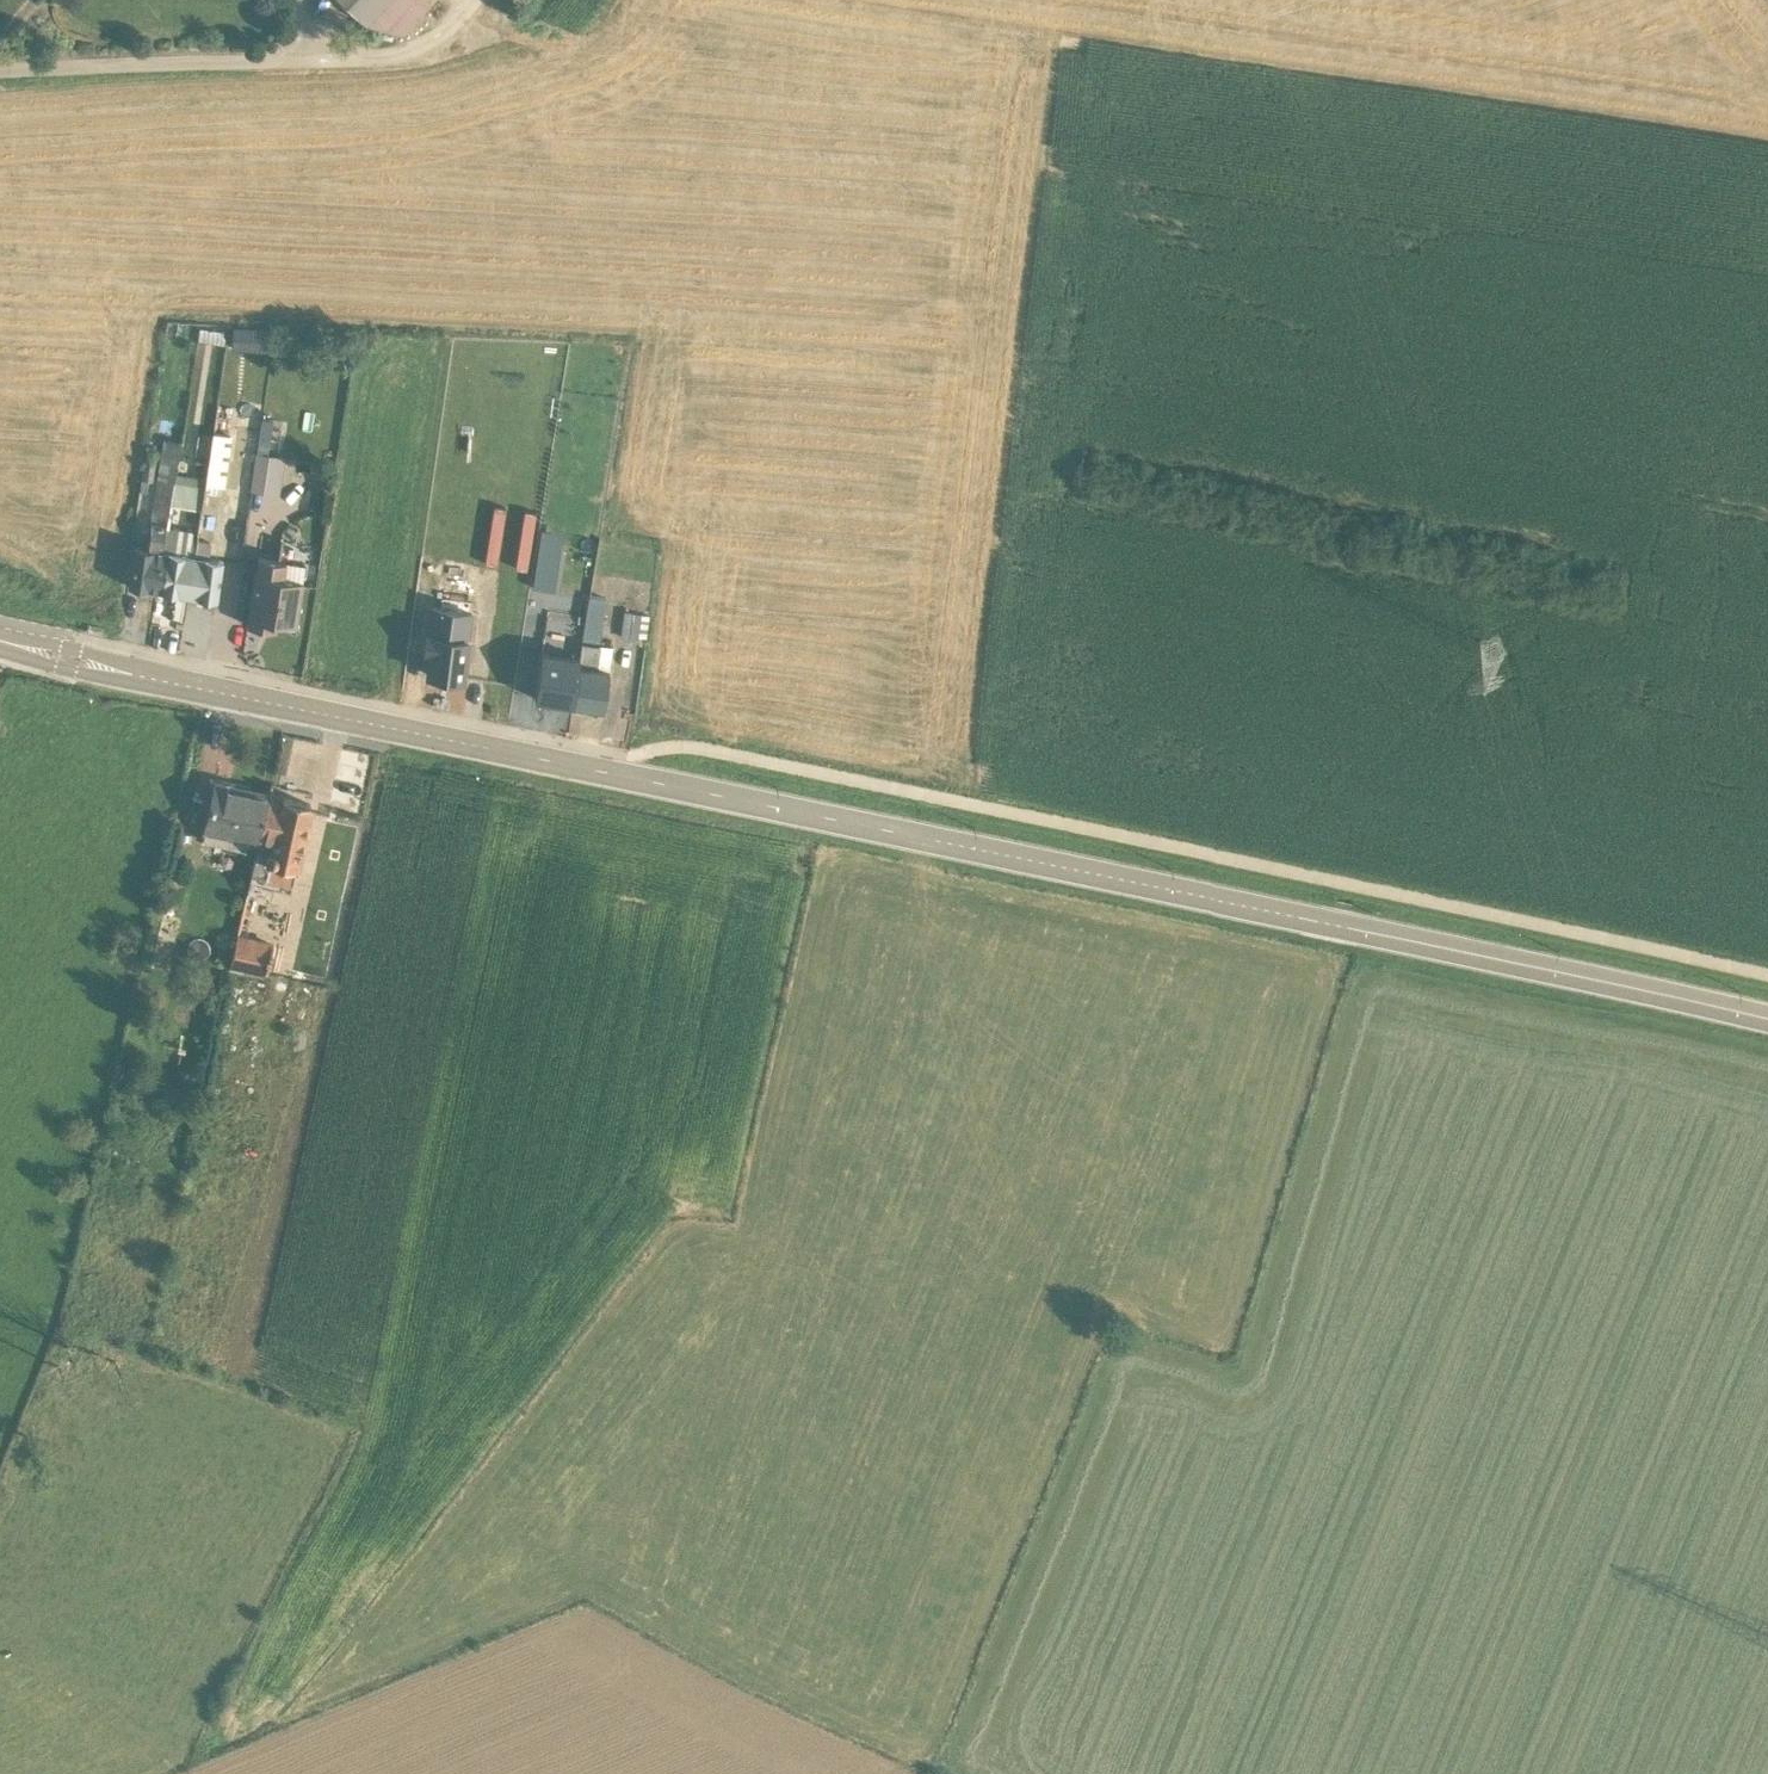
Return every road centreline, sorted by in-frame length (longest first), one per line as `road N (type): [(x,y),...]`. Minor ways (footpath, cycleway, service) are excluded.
road 1 (tertiary): [(0,631),(1767,1010)]
road 2 (unclassified): [(0,62),(353,55),(422,39),(469,0)]

